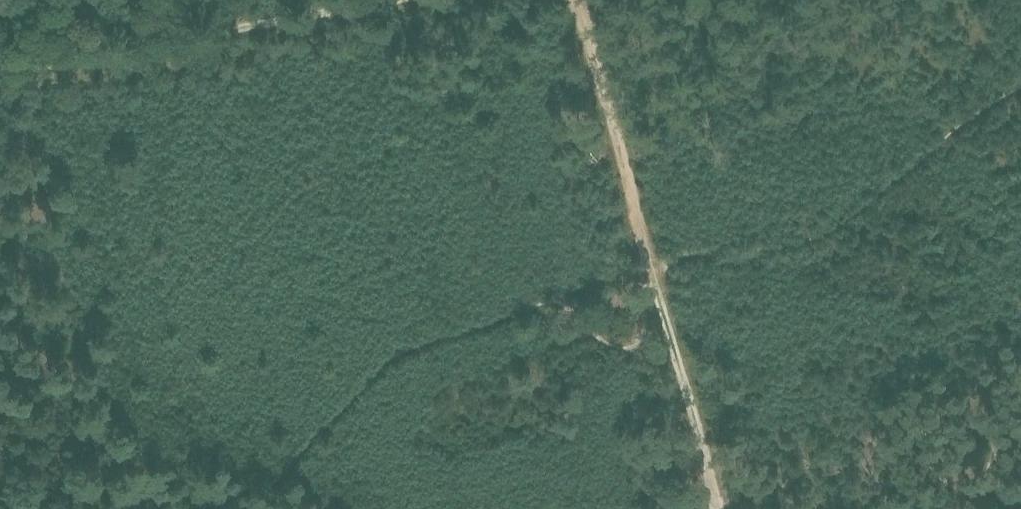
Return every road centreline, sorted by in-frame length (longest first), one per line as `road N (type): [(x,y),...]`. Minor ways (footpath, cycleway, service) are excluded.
road 1 (track): [(583,0),(721,508)]
road 2 (track): [(0,66),(397,0)]

